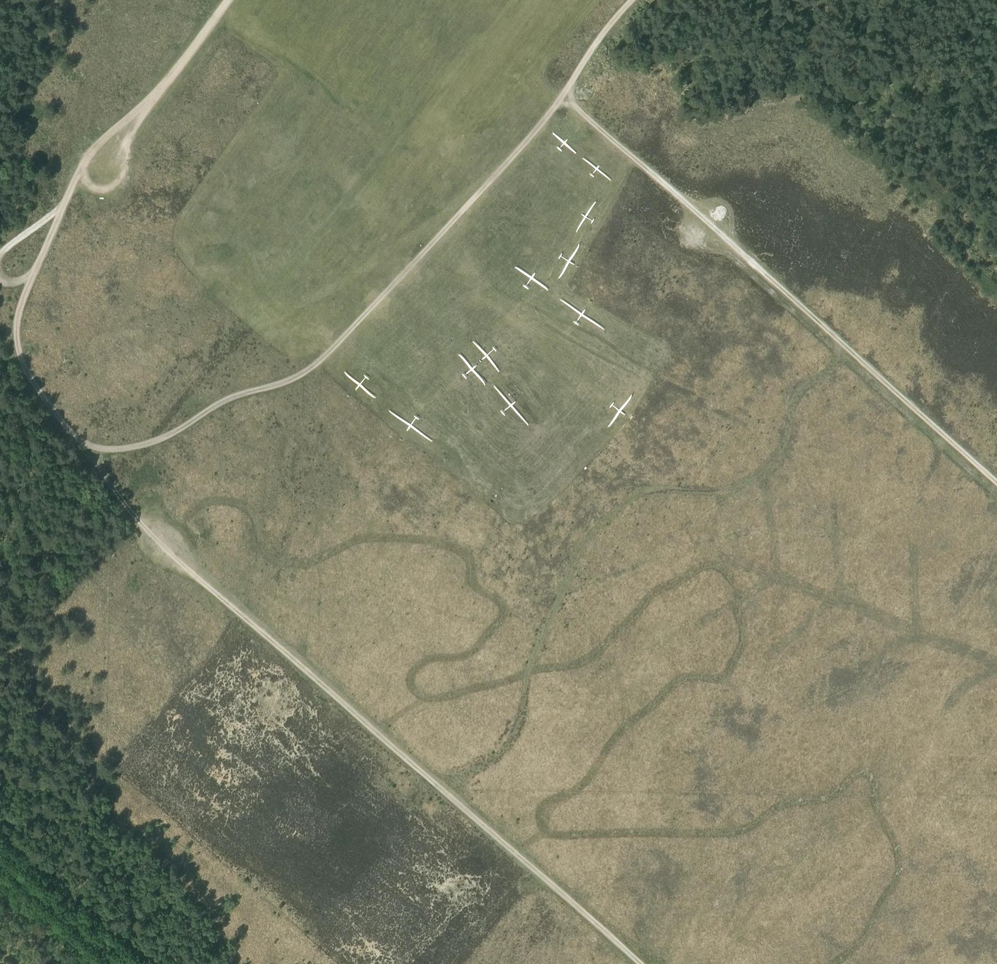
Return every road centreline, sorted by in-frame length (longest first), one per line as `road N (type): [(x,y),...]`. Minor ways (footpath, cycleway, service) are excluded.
road 1 (track): [(0,864),(115,963)]

